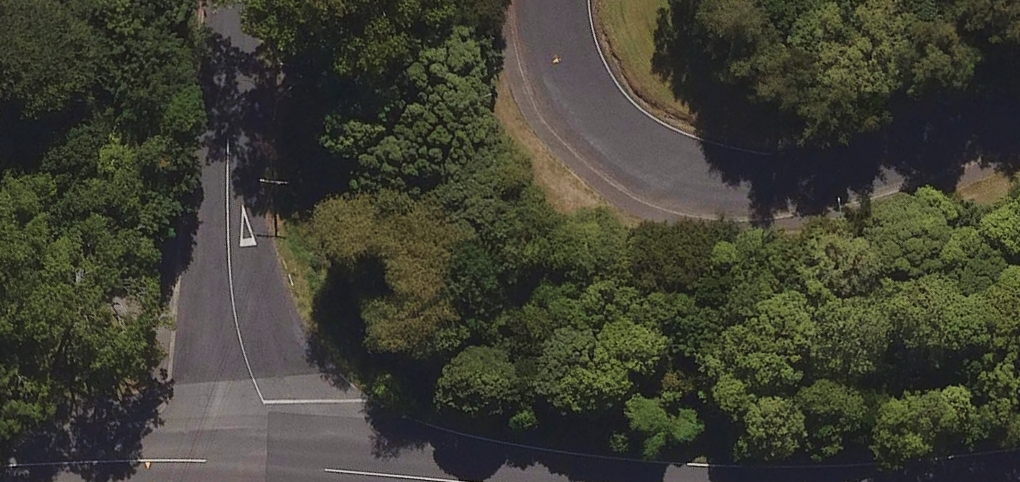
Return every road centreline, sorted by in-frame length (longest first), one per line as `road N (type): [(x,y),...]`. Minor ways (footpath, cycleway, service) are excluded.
road 1 (unclassified): [(557,0),(575,78),(618,134),(673,172),(730,188),(805,181),(967,140),(1019,112)]
road 2 (residential): [(293,465),(235,328),(226,193),(236,0)]
road 3 (tertiary): [(293,465),(177,459),(0,464)]
road 4 (tertiary): [(482,481),(293,465)]

